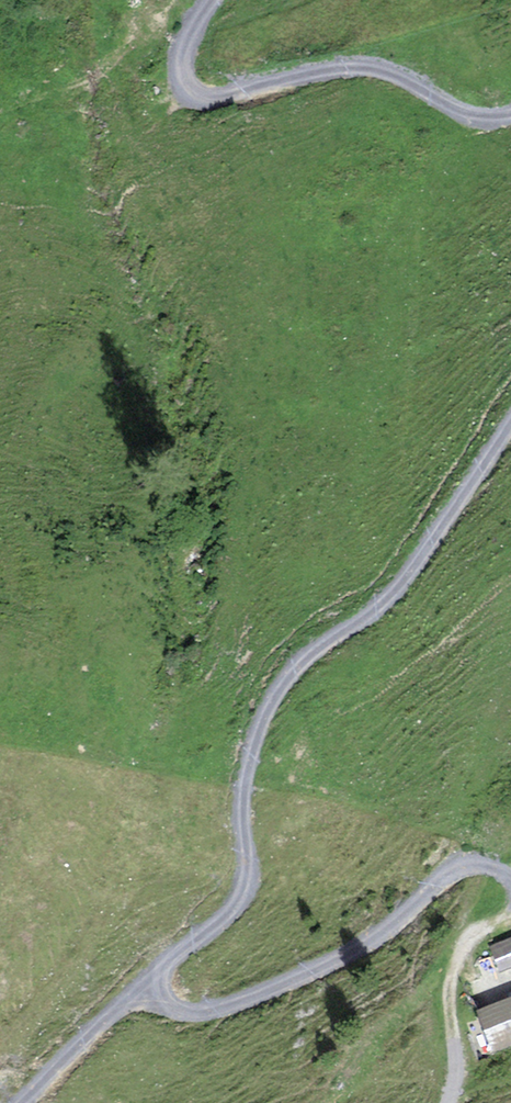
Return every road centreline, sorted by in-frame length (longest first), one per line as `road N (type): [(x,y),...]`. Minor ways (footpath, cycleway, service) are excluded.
road 1 (track): [(147,978),(242,899),(250,882),(241,805),(257,734),(288,671),(388,594),(510,420)]
road 2 (track): [(510,117),(458,114),(402,80),(361,67),(196,92),(185,84),(182,56),(212,0)]
road 3 (track): [(147,978),(176,1007),(215,1006),(351,954),(445,873),(488,867),(510,880)]
road 4 (track): [(448,1102),(454,968),(473,934),(510,911)]
road 5 (track): [(13,1102),(147,978)]

